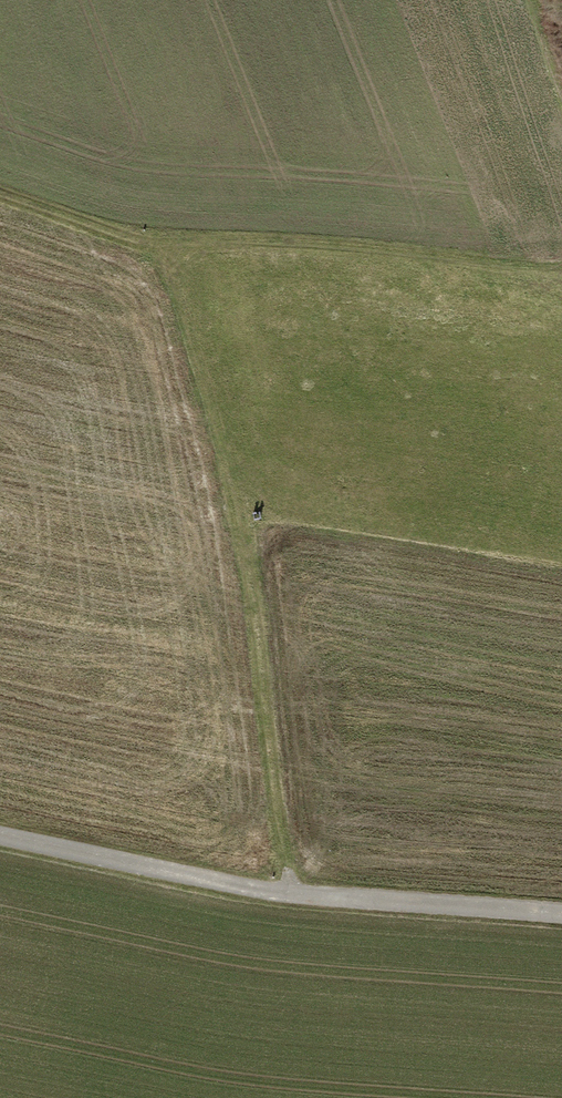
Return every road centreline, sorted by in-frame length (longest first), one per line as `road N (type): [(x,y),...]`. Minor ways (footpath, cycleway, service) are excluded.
road 1 (track): [(287,897),(256,598),(214,425),(158,241),(561,269)]
road 2 (unclassified): [(561,915),(279,896),(0,837)]
road 3 (track): [(158,241),(0,193)]

